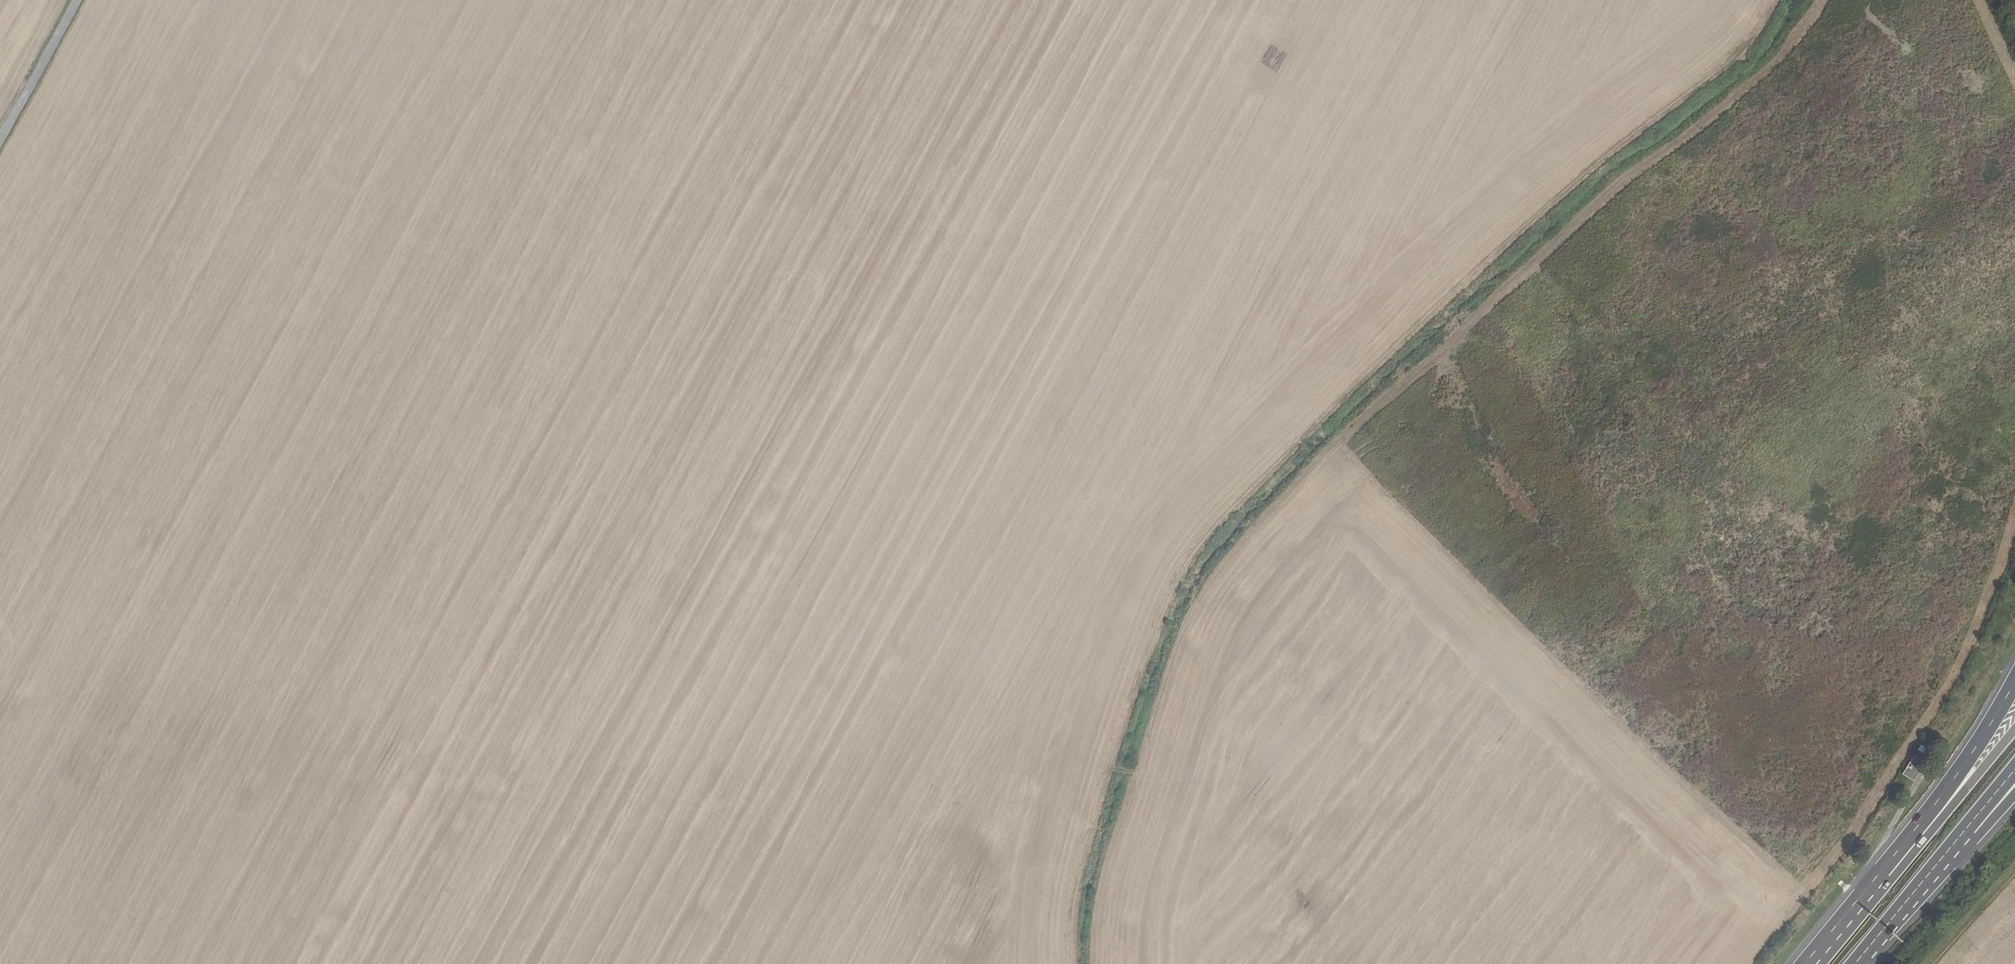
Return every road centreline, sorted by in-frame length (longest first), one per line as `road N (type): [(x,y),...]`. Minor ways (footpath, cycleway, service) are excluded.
road 1 (track): [(1071,963),(1070,913),(1096,804),(1184,577),(1381,364),(1637,137),(1735,68),(1781,0)]
road 2 (trunk): [(2014,679),(1886,872)]
road 3 (trunk): [(2014,725),(1886,872)]
road 4 (trunk): [(1855,963),(1975,819)]
road 5 (track): [(73,0),(0,134)]

